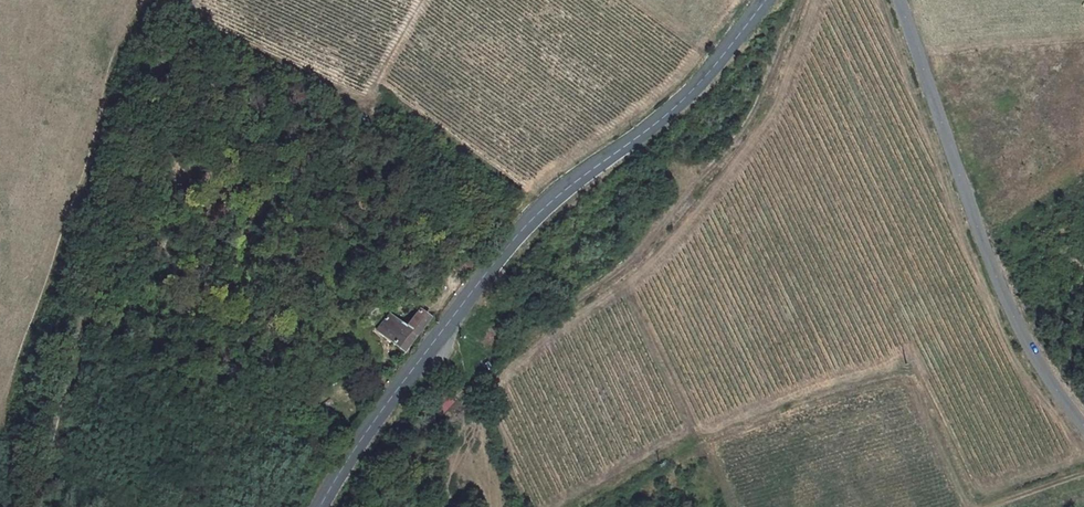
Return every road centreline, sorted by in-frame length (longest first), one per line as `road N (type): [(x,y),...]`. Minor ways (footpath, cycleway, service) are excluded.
road 1 (tertiary): [(320,506),(481,277),(535,215),(668,114),(765,0)]
road 2 (track): [(190,0),(102,208),(0,493)]
road 3 (tertiary): [(899,0),(1007,304),(1083,425)]
road 4 (track): [(184,13),(364,102),(425,0)]

